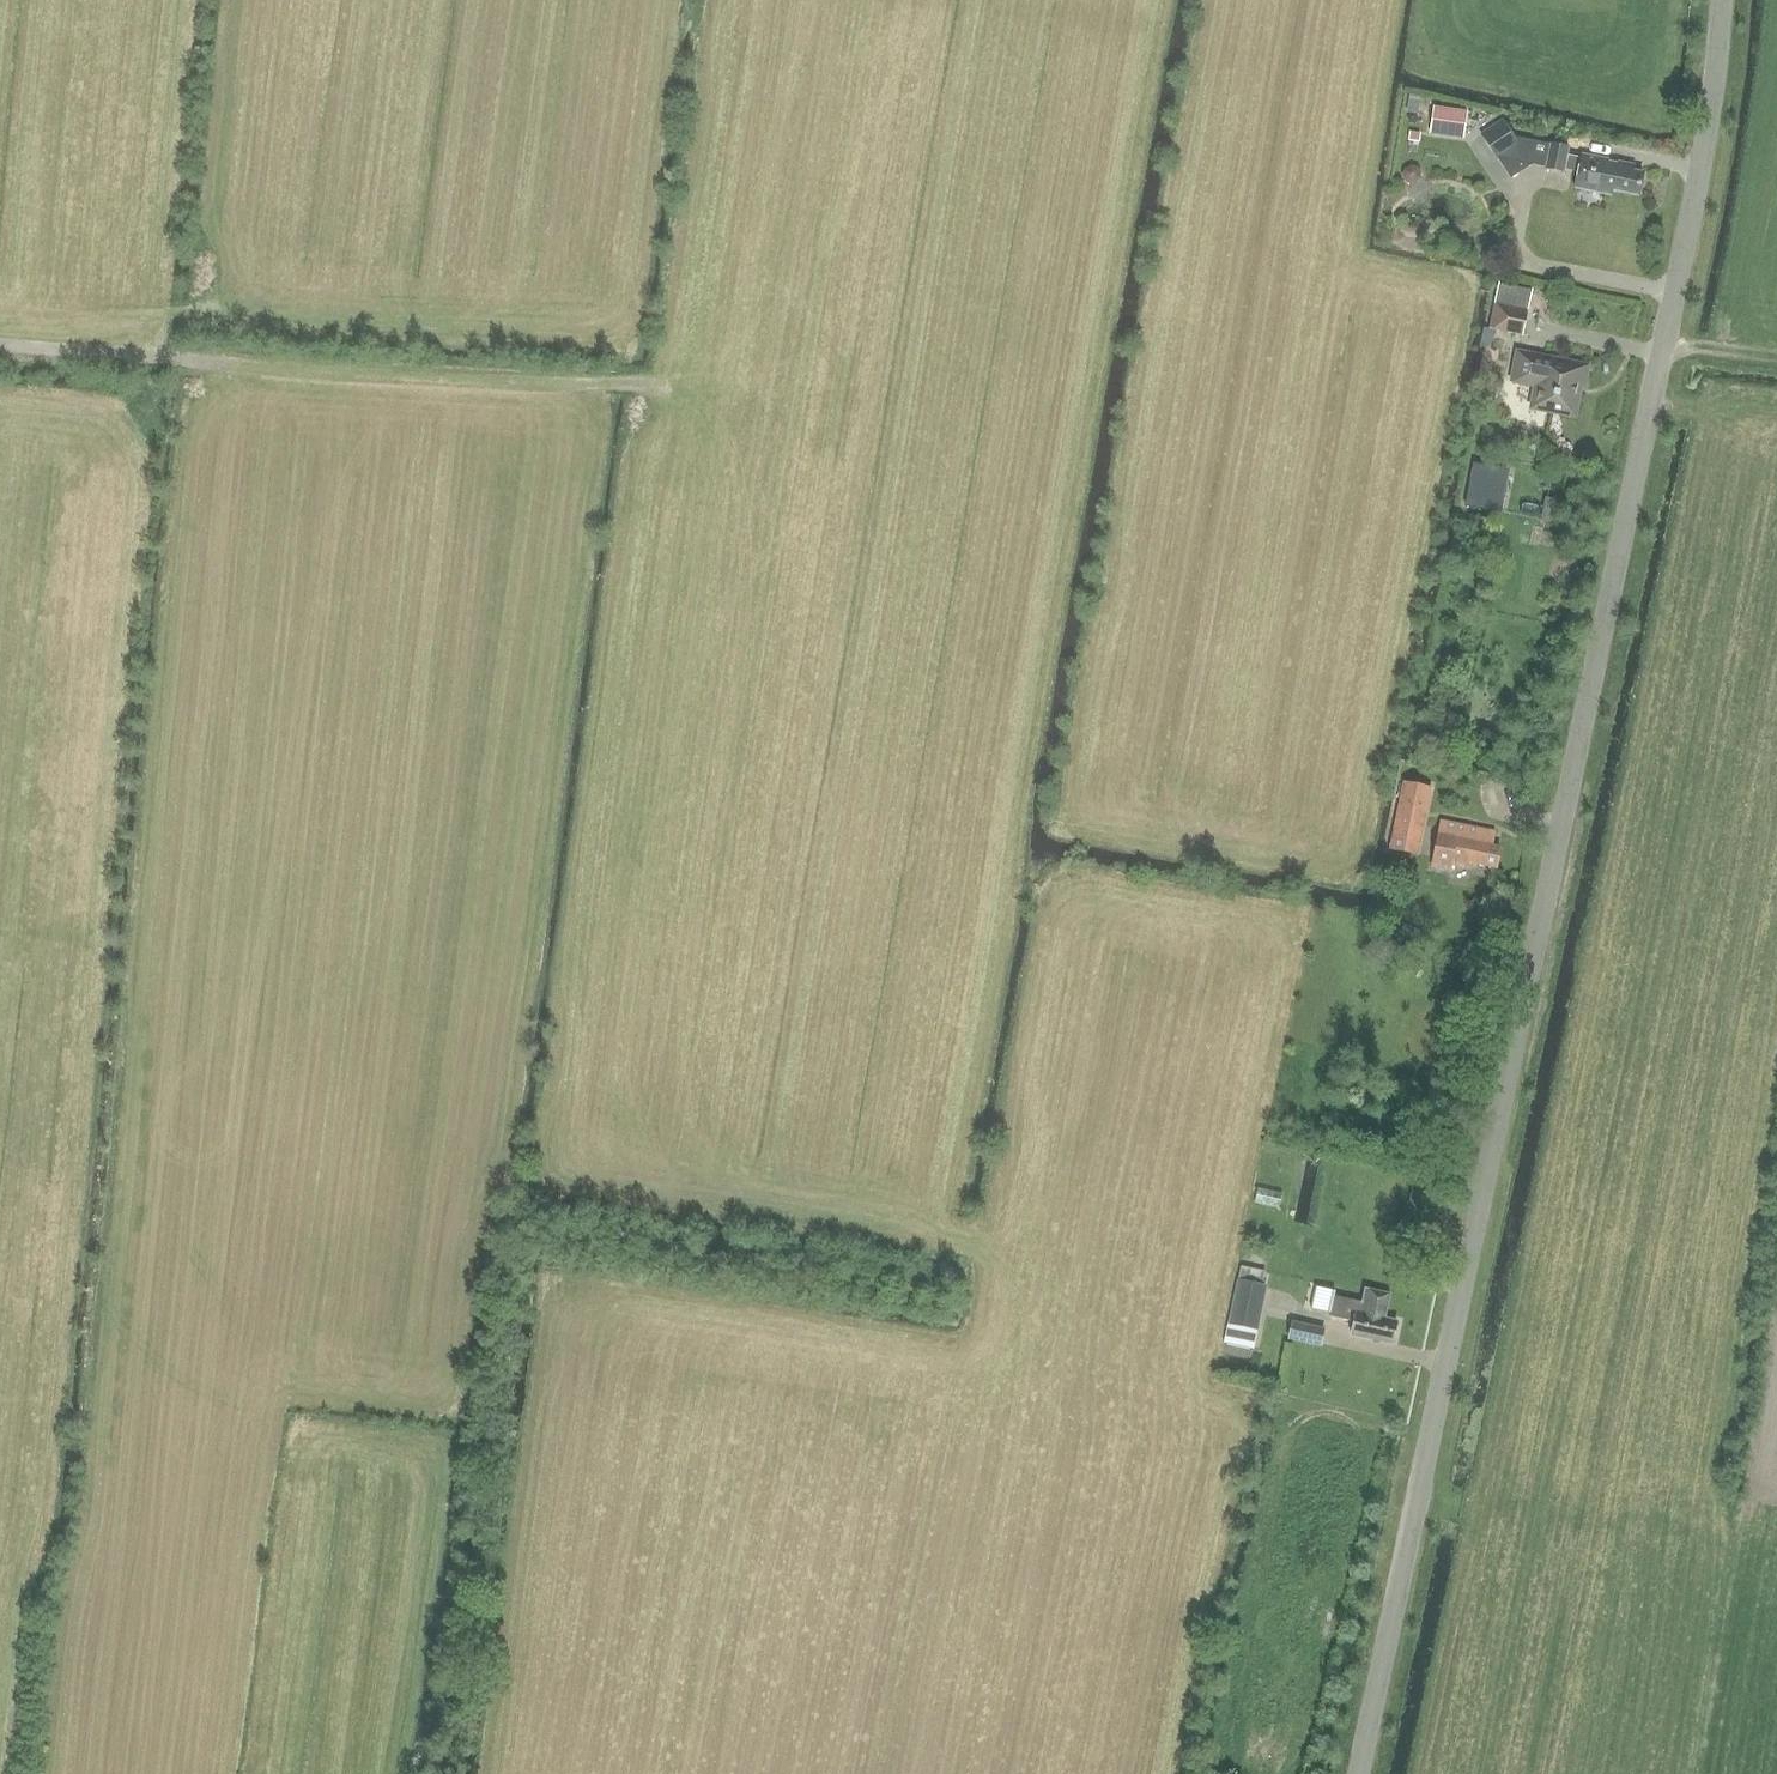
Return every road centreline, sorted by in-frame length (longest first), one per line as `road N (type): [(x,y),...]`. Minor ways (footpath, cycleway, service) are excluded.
road 1 (unclassified): [(1358,1773),(1705,151),(1721,0)]

